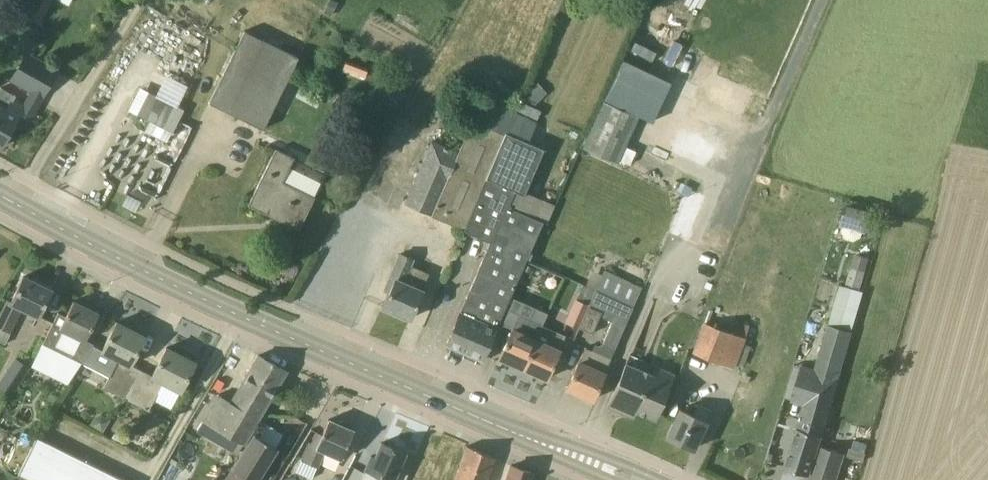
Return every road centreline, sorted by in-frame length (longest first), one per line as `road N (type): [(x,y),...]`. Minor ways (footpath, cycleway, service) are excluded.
road 1 (secondary): [(633,479),(263,324),(0,195)]

